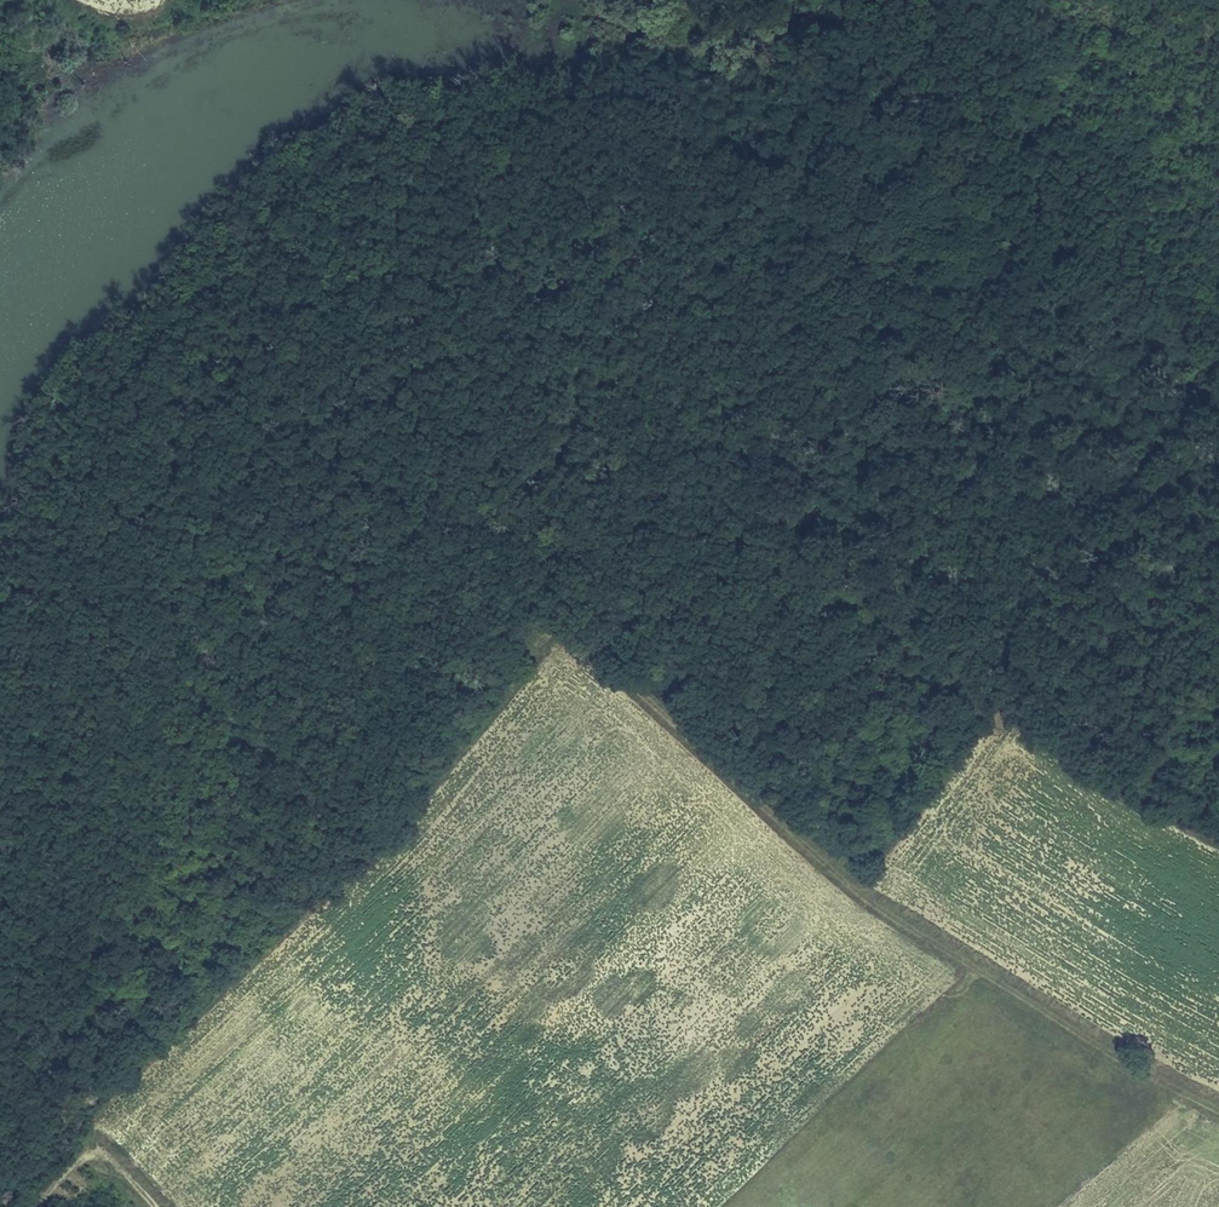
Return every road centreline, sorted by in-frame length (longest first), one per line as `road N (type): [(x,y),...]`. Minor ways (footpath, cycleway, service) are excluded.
road 1 (track): [(1218,1102),(855,881),(818,837),(638,678)]
road 2 (track): [(33,1206),(84,1157),(103,1152),(158,1206)]

